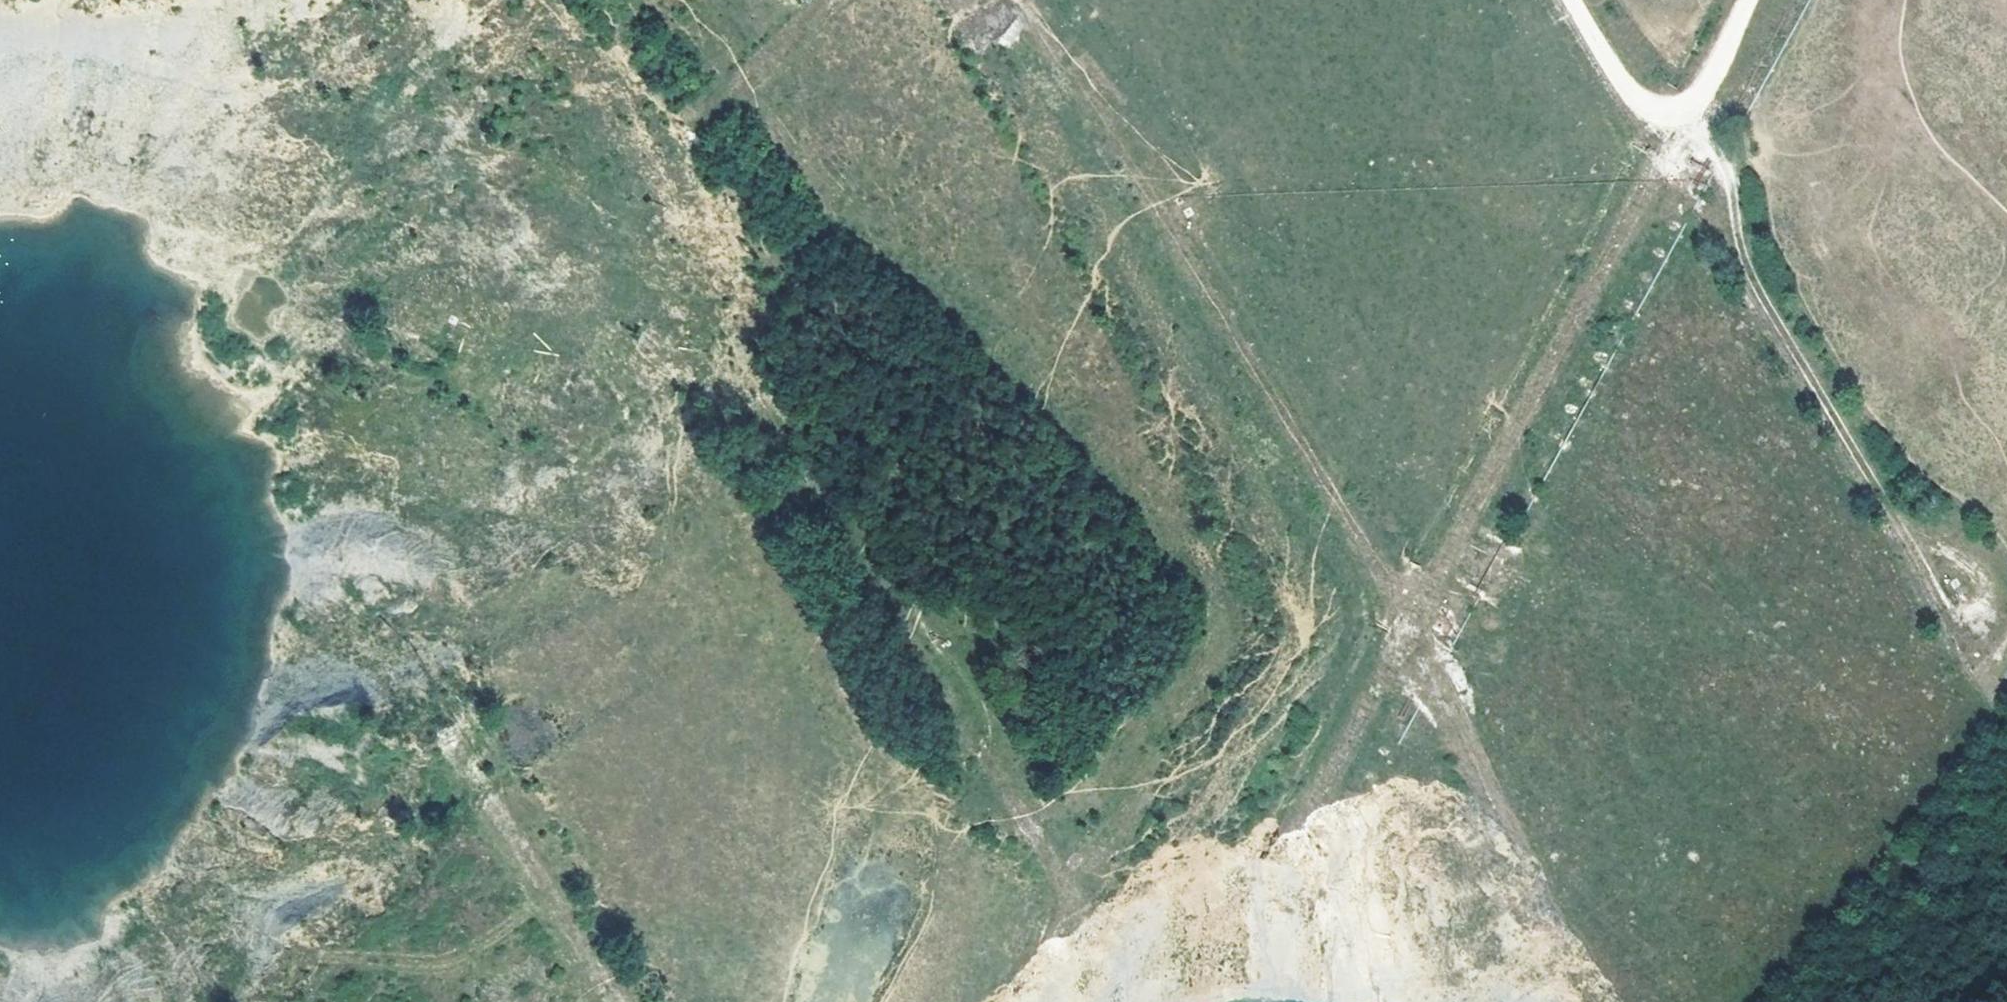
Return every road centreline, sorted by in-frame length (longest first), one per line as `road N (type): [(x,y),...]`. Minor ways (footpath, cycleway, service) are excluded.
road 1 (track): [(1035,0),(1425,620),(1685,112)]
road 2 (track): [(1753,0),(1685,112),(1608,0)]

